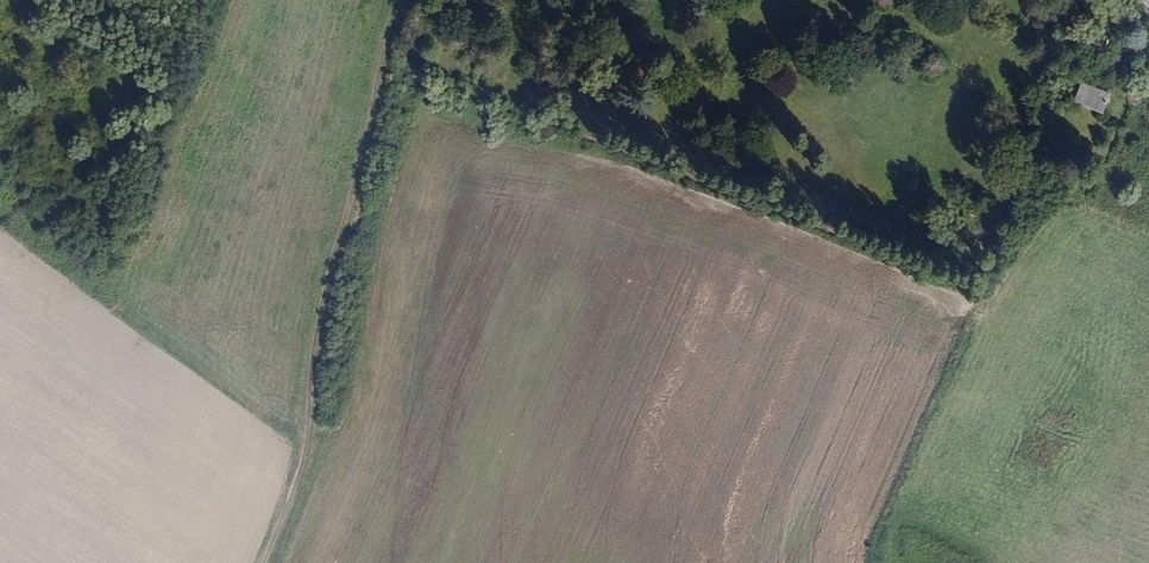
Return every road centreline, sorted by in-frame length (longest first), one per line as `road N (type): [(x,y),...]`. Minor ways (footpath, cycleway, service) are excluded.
road 1 (track): [(263,562),(298,465),(386,55),(410,0)]

